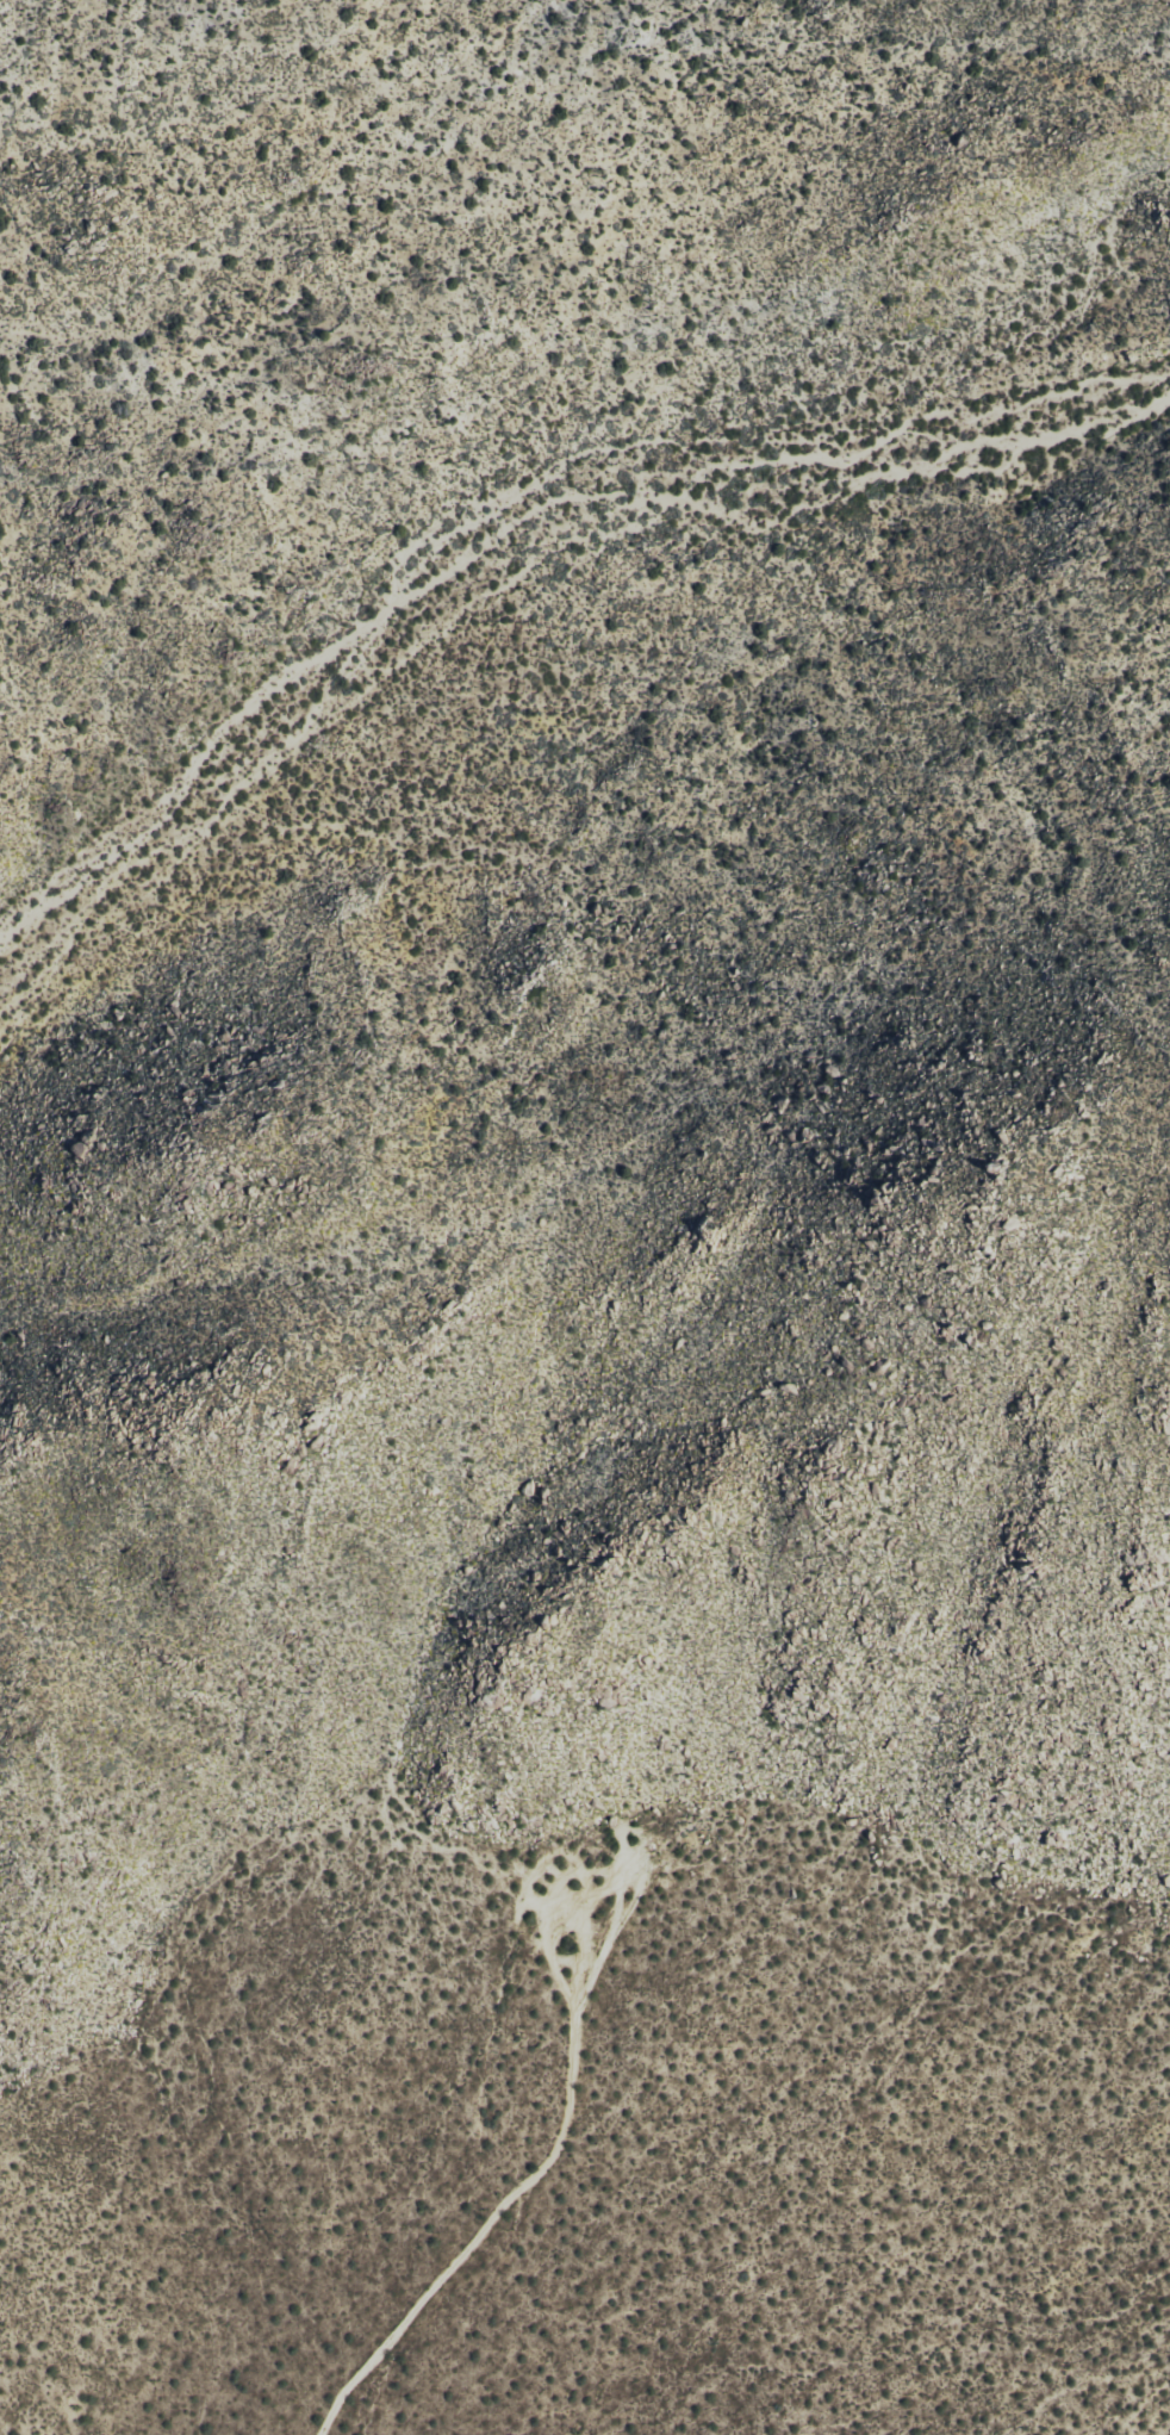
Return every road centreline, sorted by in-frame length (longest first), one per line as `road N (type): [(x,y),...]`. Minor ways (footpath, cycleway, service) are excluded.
road 1 (track): [(316,2434),(376,2350),(556,2139),(587,1905),(629,1849)]

